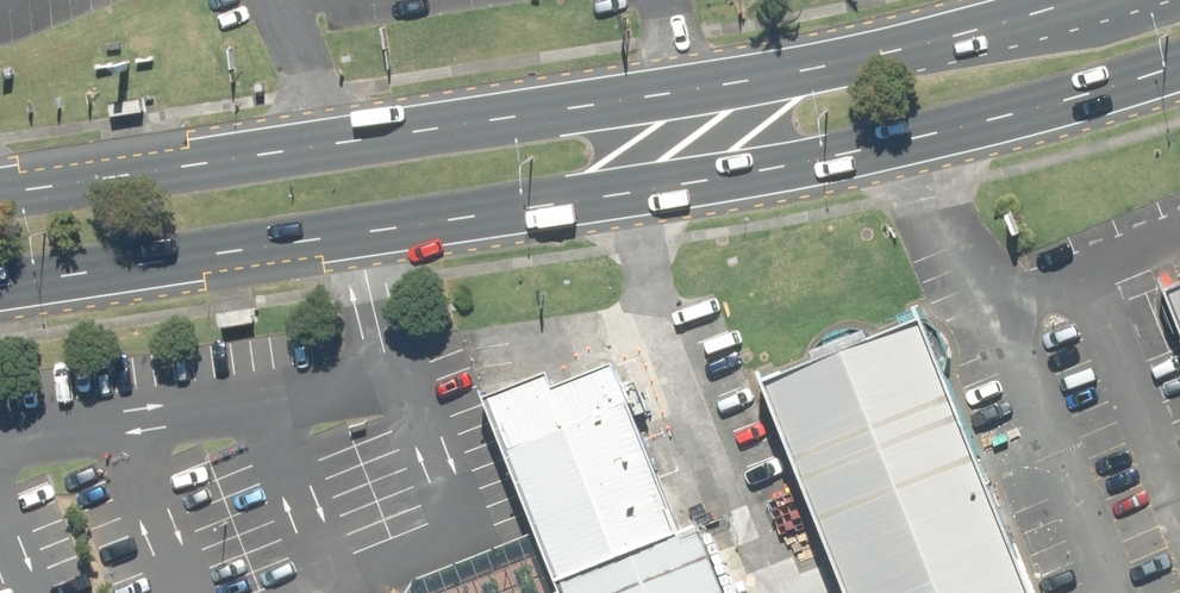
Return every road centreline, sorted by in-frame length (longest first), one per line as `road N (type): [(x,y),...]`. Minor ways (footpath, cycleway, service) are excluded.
road 1 (primary): [(1179,70),(786,177),(0,296)]
road 2 (primary): [(0,181),(659,88),(913,39),(1063,0)]

